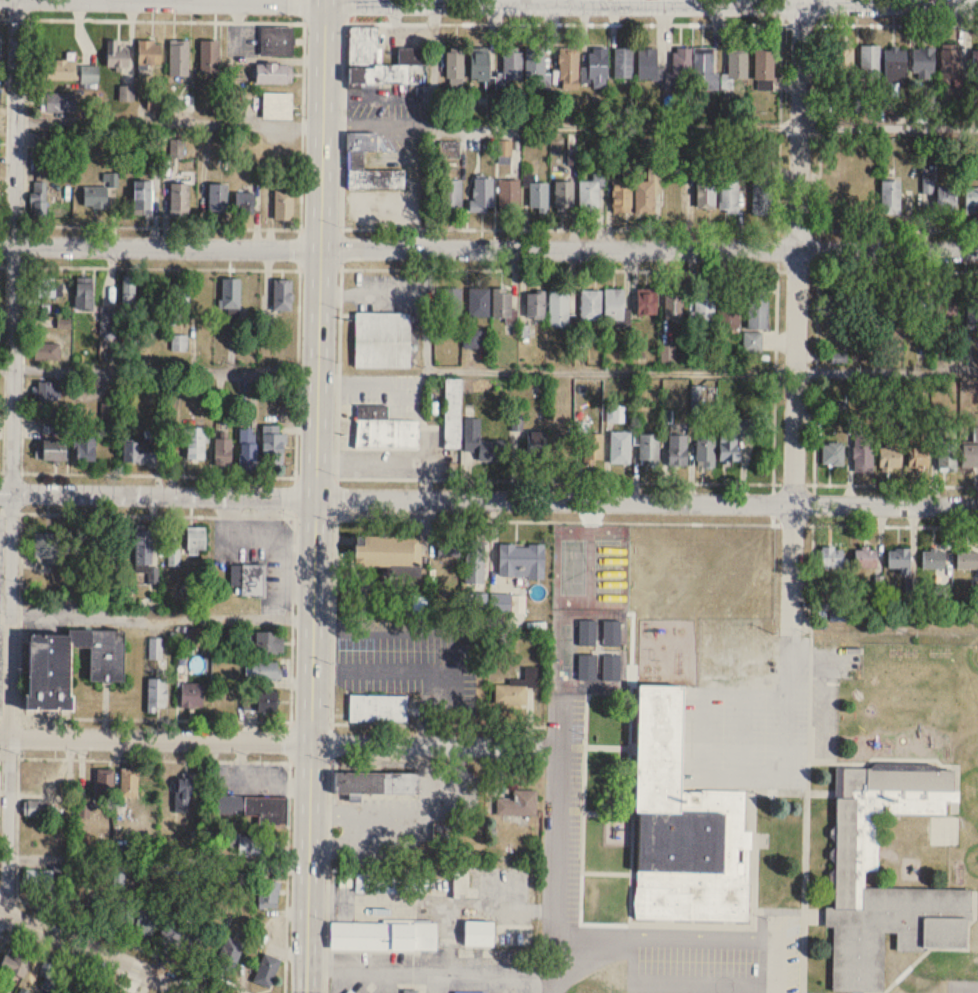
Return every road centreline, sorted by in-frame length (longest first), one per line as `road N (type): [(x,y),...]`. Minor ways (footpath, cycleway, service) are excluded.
road 1 (secondary): [(307,992),(325,0)]
road 2 (residential): [(0,491),(977,506)]
road 3 (residential): [(0,245),(977,250)]
road 4 (residential): [(18,0),(7,855),(0,903)]
road 5 (residential): [(150,0),(977,4)]
road 6 (residential): [(802,0),(790,631)]
road 7 (residential): [(0,737),(560,746)]
road 8 (residential): [(0,913),(196,992)]

